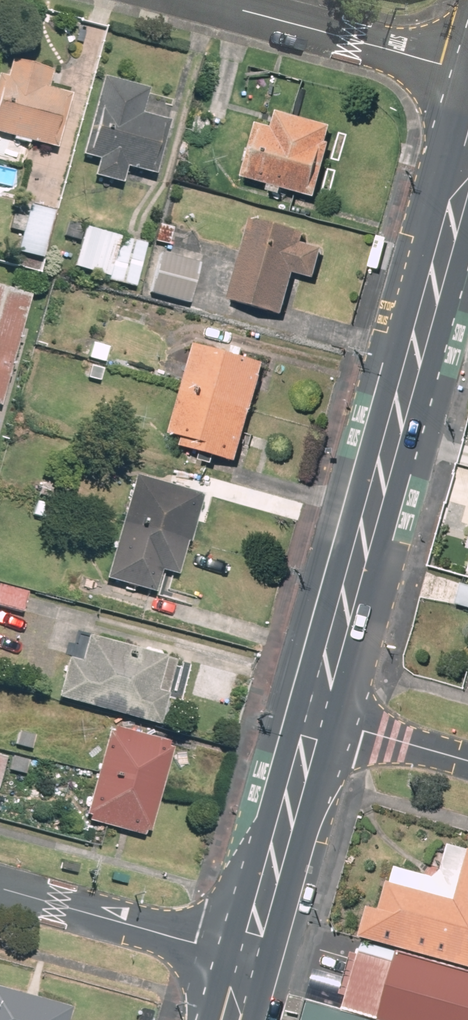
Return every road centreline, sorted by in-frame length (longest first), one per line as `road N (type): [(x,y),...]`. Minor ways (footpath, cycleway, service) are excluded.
road 1 (primary): [(467,172),(316,716)]
road 2 (residential): [(467,68),(209,0)]
road 3 (residential): [(0,889),(249,957)]
road 4 (primary): [(316,716),(249,957)]
road 5 (residential): [(467,761),(316,716)]

